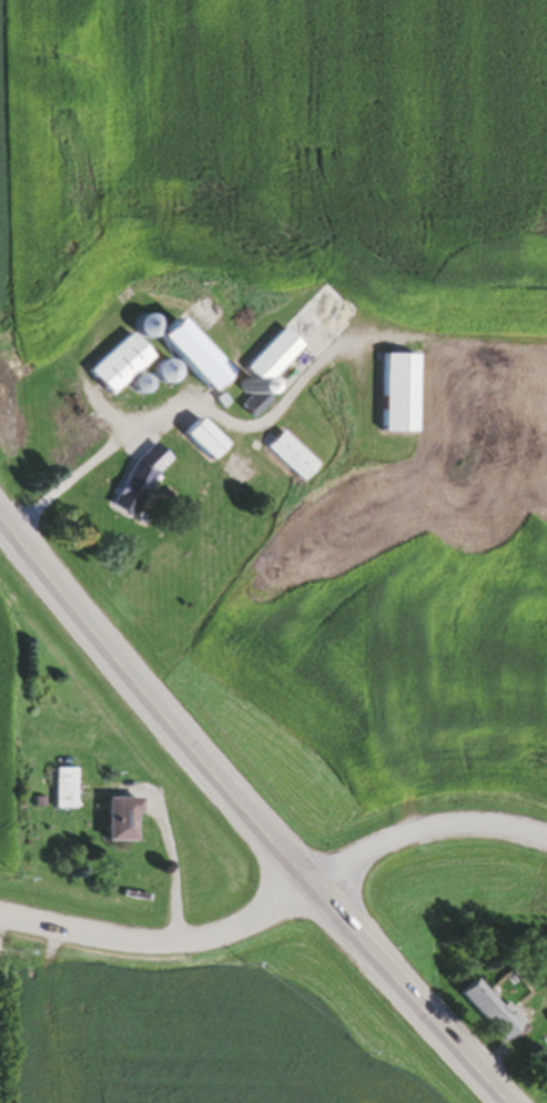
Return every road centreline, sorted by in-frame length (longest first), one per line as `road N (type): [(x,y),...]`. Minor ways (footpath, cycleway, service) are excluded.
road 1 (secondary): [(515,1102),(307,898),(0,530)]
road 2 (residential): [(307,898),(175,945),(0,907)]
road 3 (residential): [(307,898),(368,839),(455,818),(546,836)]

